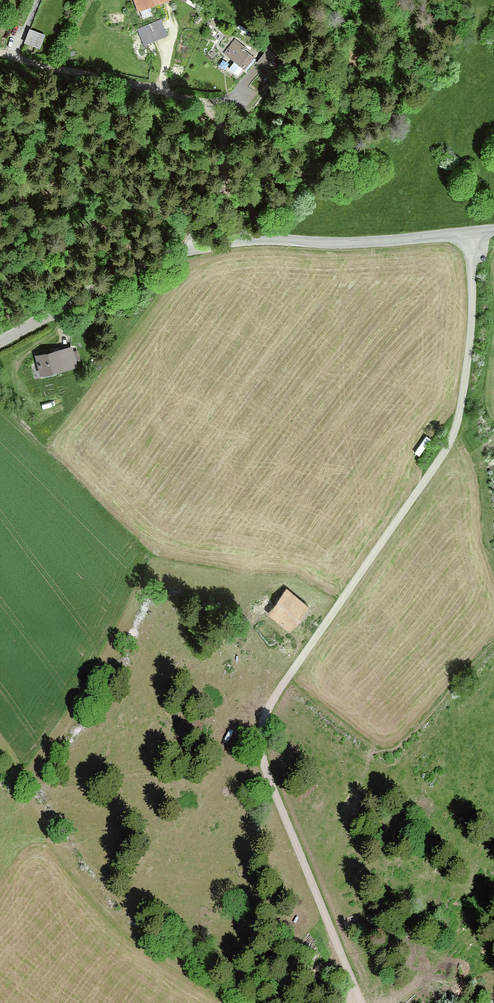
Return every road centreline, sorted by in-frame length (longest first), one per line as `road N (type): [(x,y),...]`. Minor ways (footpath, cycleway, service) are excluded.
road 1 (track): [(284,681),(397,524),(463,413),(471,233)]
road 2 (residential): [(203,242),(228,148),(225,105),(0,59)]
road 3 (unclassified): [(364,1002),(271,784),(266,707),(284,681)]
road 4 (unclassified): [(493,231),(339,243),(203,242)]
road 5 (unclassified): [(203,242),(162,247),(104,271),(0,345)]

